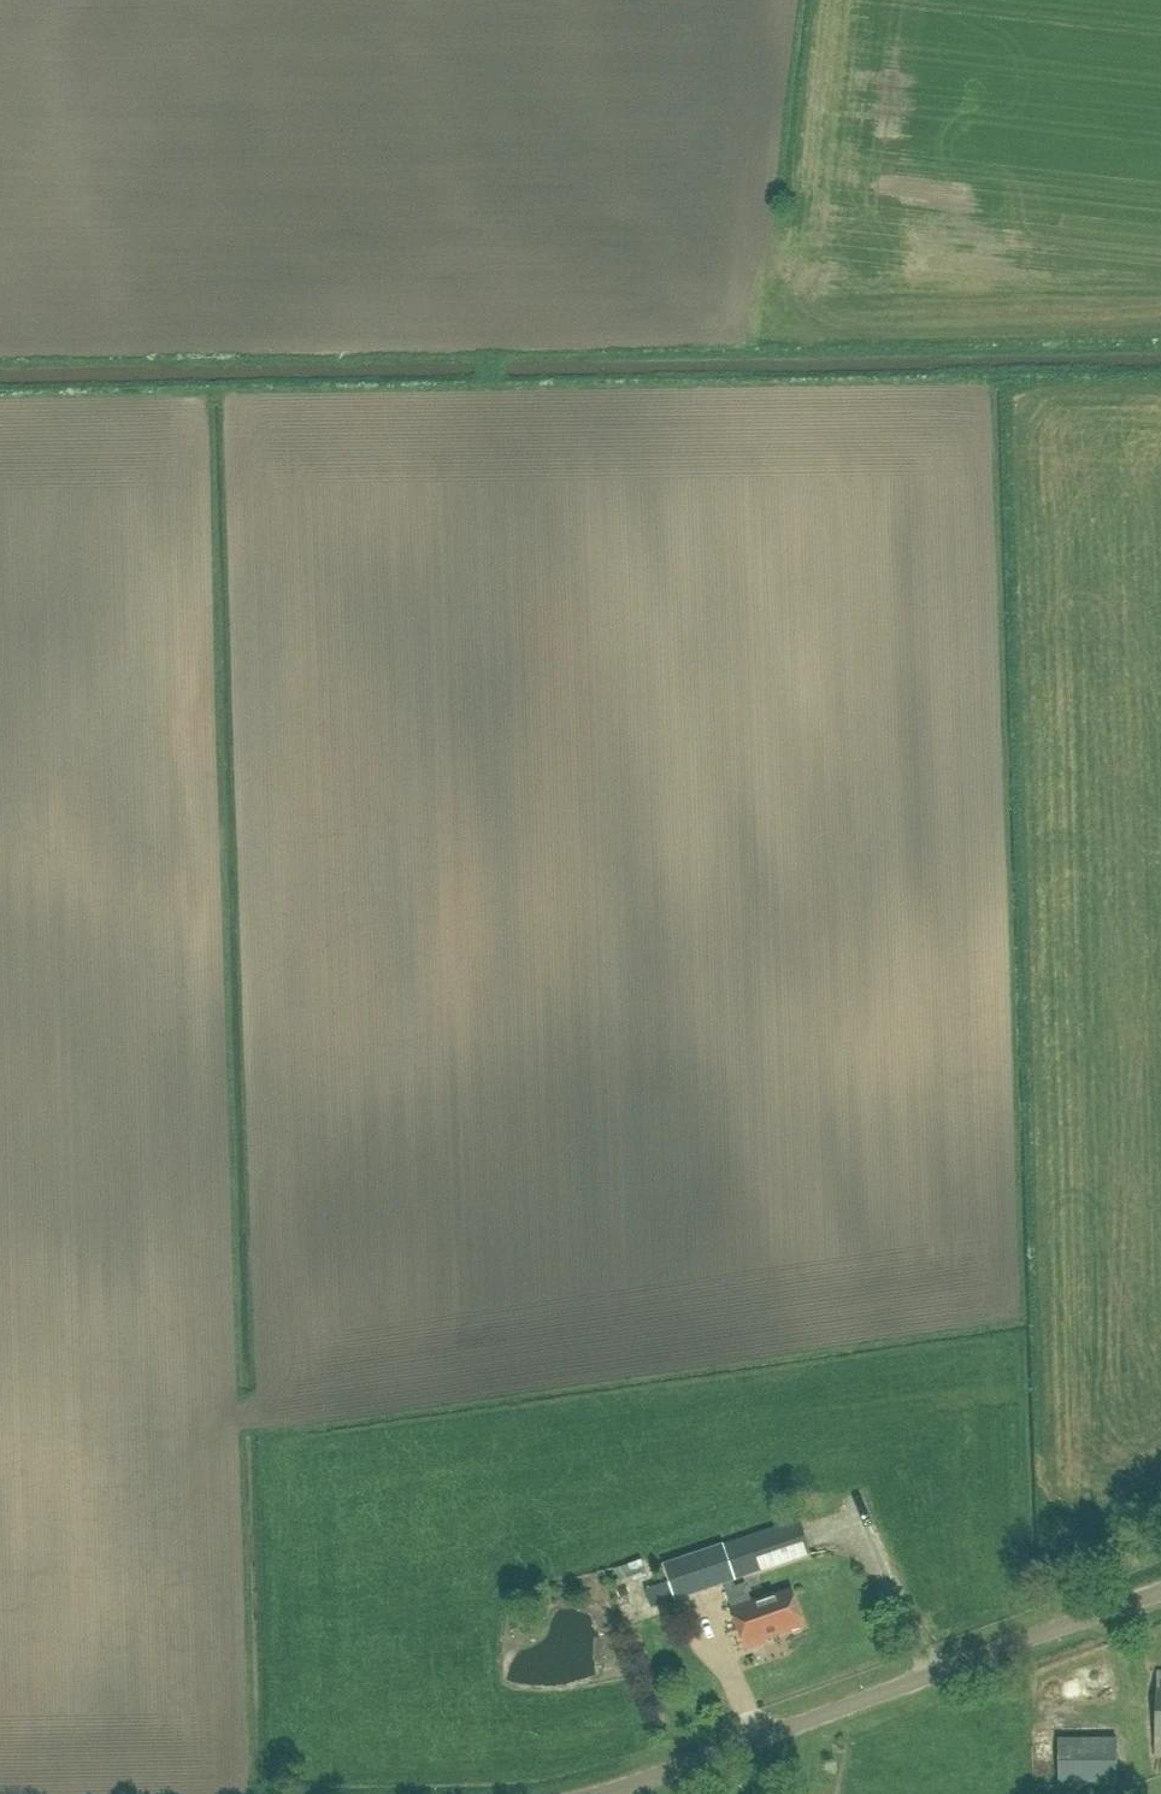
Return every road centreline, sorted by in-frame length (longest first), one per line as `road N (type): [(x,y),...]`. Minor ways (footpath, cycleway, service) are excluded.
road 1 (unclassified): [(600,1793),(1160,1591)]

